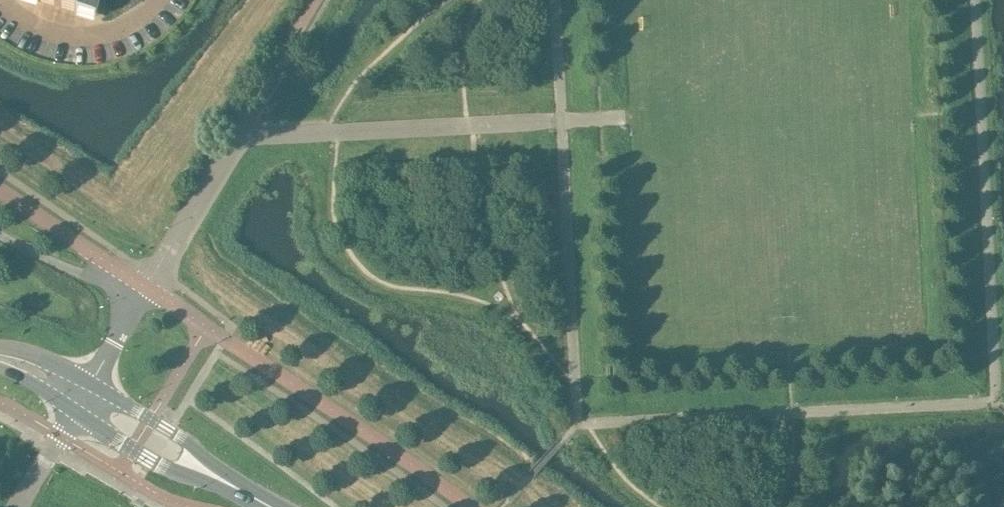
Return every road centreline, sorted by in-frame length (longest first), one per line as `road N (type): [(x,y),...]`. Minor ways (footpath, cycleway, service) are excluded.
road 1 (tertiary): [(246,493),(192,446),(90,384)]
road 2 (tertiary): [(75,412),(157,465),(246,493)]
road 3 (residential): [(0,190),(145,287)]
road 4 (residential): [(4,0),(39,26),(74,35),(125,24),(155,0)]

